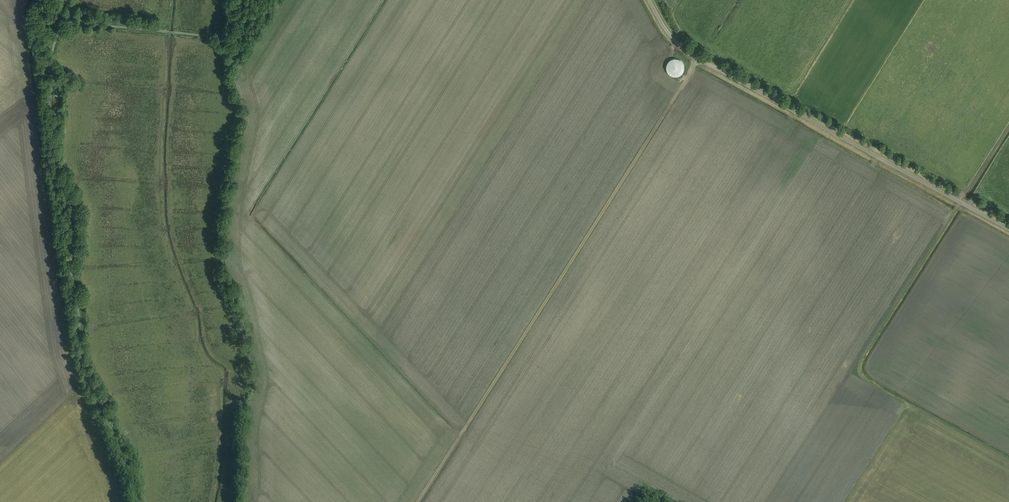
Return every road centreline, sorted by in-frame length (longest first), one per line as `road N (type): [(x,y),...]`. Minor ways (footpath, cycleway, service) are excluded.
road 1 (unclassified): [(1008,229),(698,59),(668,33),(649,0)]

